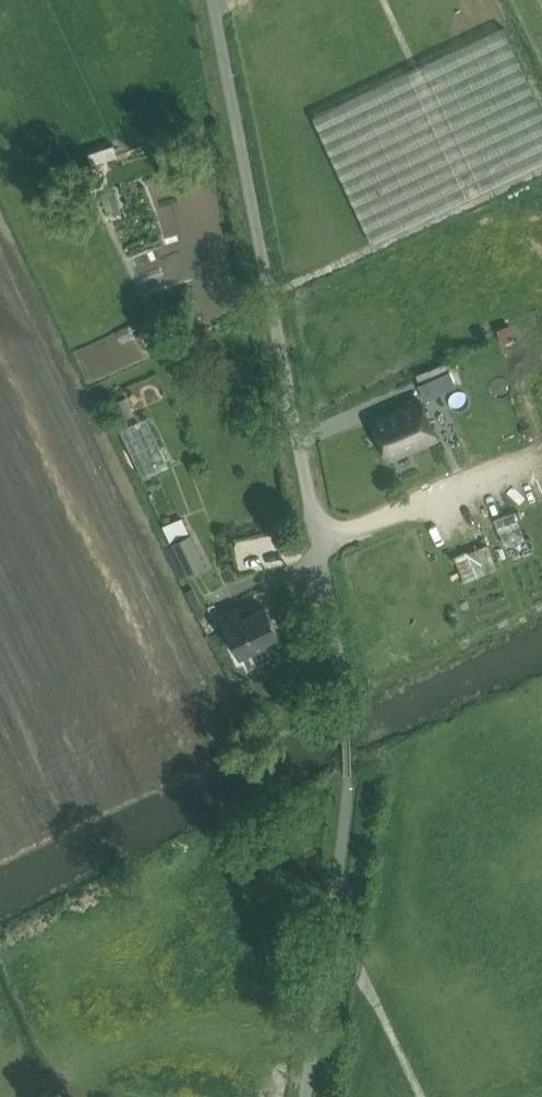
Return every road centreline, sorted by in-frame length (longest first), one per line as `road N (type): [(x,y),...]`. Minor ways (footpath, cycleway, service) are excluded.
road 1 (unclassified): [(347,694),(212,0)]
road 2 (unclassified): [(304,1096),(349,772)]

